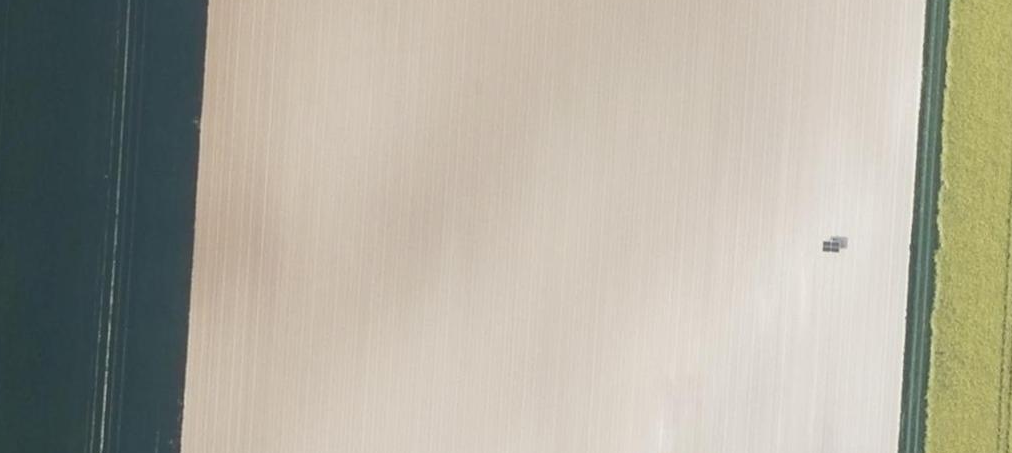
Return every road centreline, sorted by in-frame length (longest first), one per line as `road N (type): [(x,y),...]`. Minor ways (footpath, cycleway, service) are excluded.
road 1 (track): [(908,452),(936,0)]

